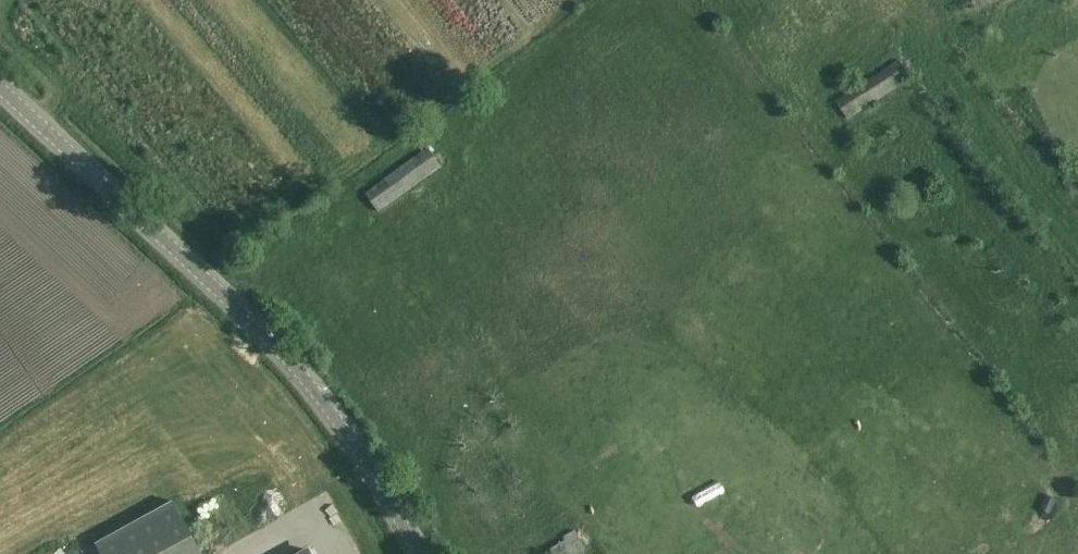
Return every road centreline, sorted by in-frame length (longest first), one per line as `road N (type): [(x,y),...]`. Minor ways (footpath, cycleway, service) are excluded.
road 1 (tertiary): [(414,553),(364,465),(293,379),(0,97)]

